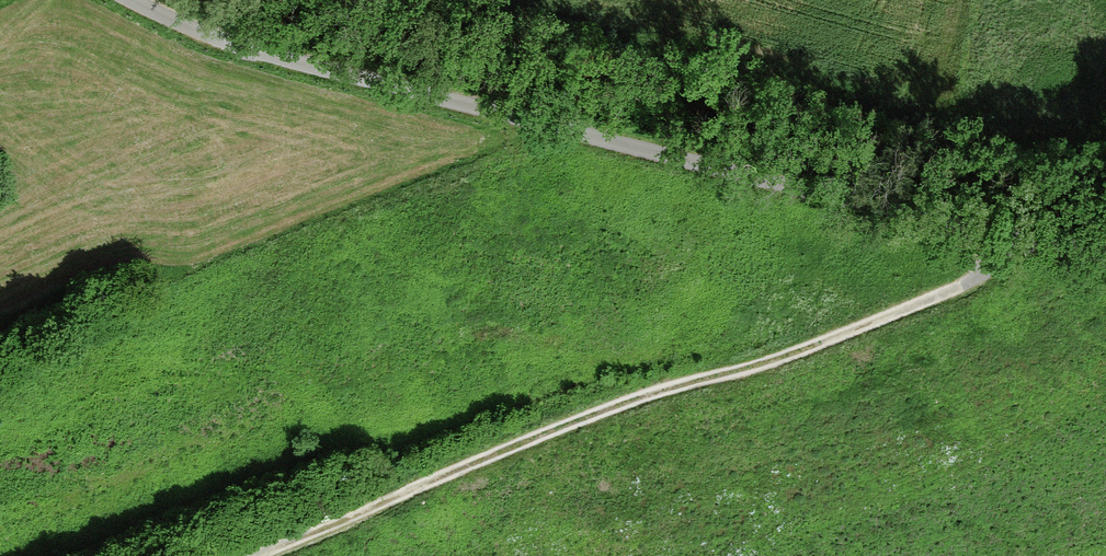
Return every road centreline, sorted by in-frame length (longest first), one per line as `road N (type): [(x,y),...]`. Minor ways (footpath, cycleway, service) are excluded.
road 1 (unclassified): [(136,0),(284,59),(851,197),(1105,249)]
road 2 (track): [(1019,231),(987,270),(957,288),(789,355),(603,411),(256,555)]

